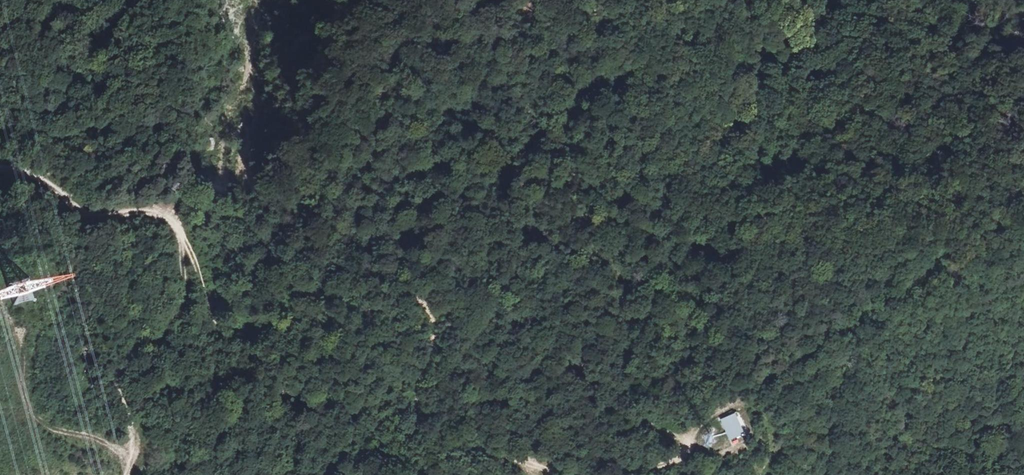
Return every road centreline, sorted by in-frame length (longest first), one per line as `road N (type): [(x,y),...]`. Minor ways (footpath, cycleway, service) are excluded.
road 1 (track): [(0,164),(35,176),(92,214),(168,221),(194,259),(212,318),(233,335),(263,333),(317,292),(419,299),(431,321),(416,388),(420,415)]
road 2 (track): [(683,452),(633,418),(625,403),(611,217),(566,123)]
road 3 (track): [(420,415),(481,446),(563,473),(616,473),(665,464),(683,452),(701,423),(729,406)]
road 4 (track): [(126,474),(133,424),(117,378),(131,357),(175,327),(185,282),(180,233)]
road 5 (track): [(134,456),(38,421),(22,387),(24,346)]

